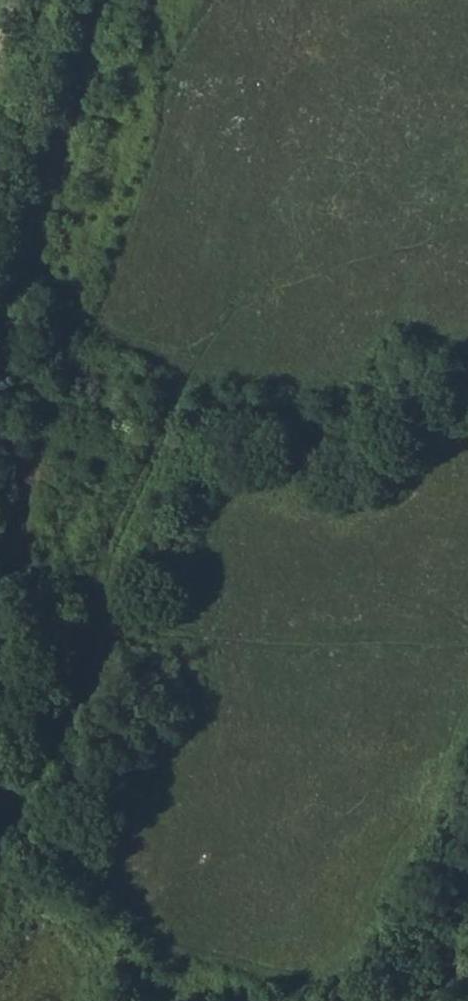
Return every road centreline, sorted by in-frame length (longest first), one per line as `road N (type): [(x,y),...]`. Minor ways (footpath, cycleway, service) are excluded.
road 1 (track): [(0,354),(104,0)]

